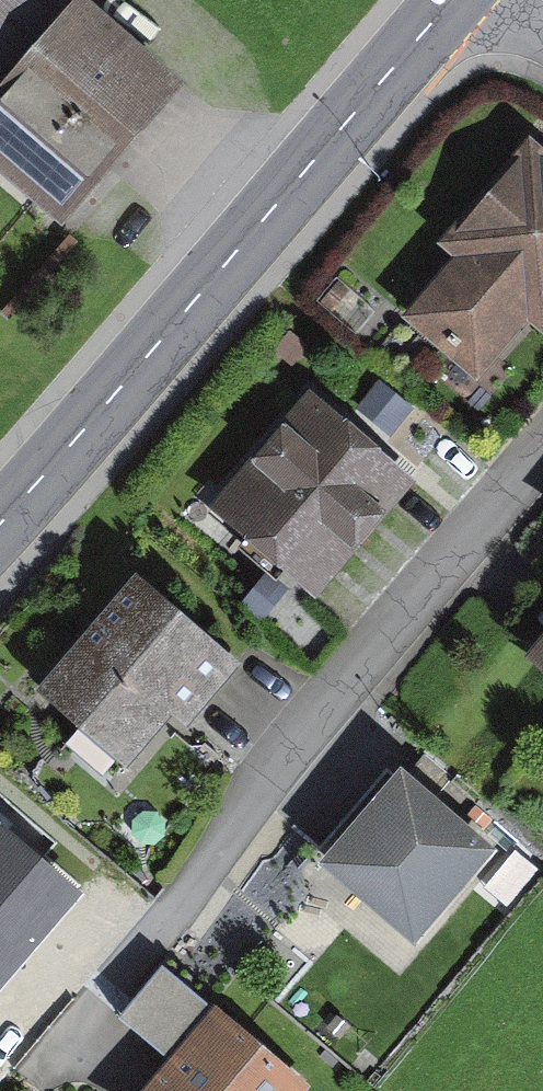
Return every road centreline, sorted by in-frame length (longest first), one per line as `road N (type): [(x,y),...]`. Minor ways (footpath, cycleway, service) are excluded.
road 1 (residential): [(43,1072),(176,910),(278,753),(542,447)]
road 2 (primary): [(451,0),(0,523)]

